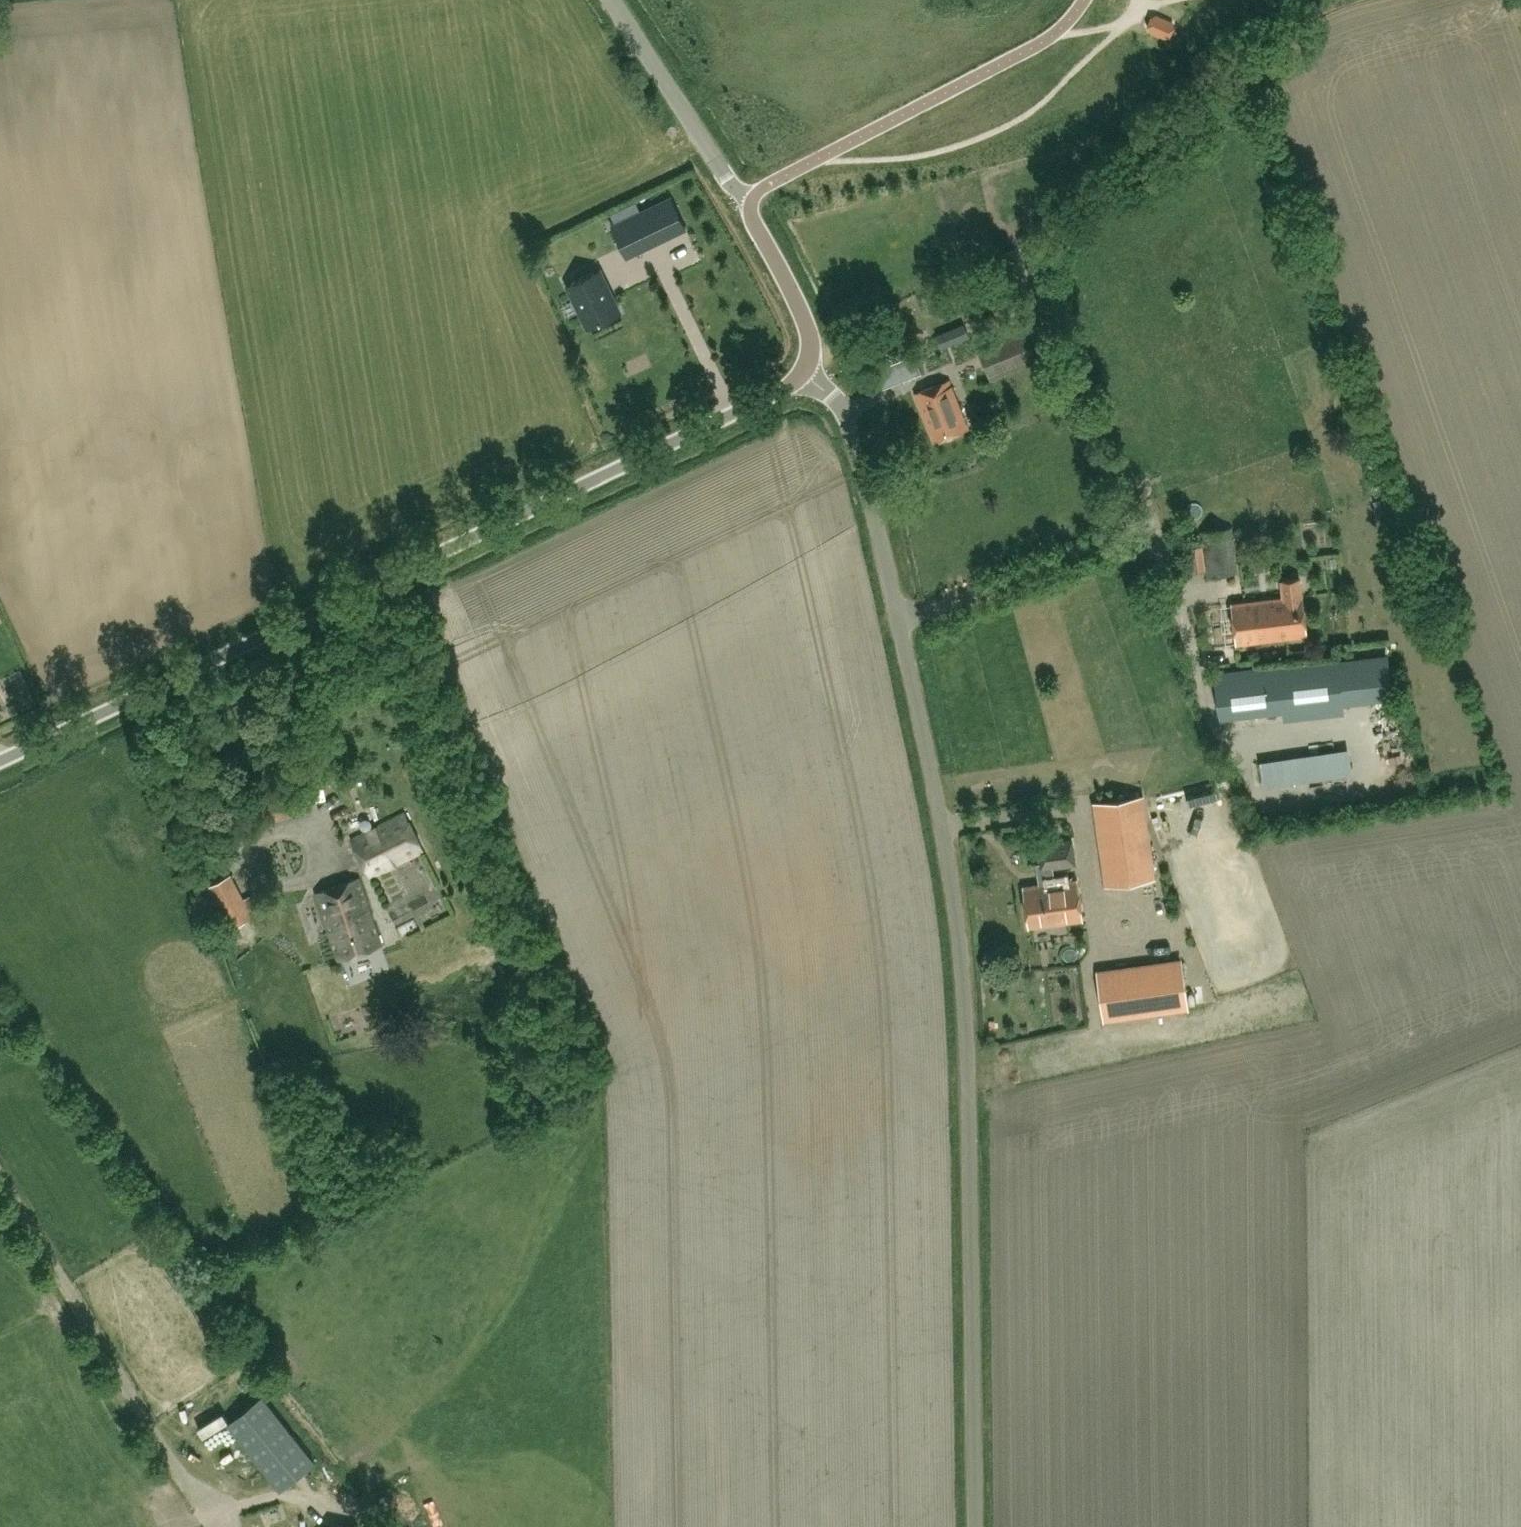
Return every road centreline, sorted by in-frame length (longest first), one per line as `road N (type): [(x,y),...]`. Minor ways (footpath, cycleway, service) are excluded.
road 1 (unclassified): [(980,1526),(955,899),(853,439),(838,401),(804,372)]
road 2 (unclassified): [(0,759),(804,372)]
road 3 (unclassified): [(804,372),(809,330),(751,216),(755,197),(726,175),(614,0)]

